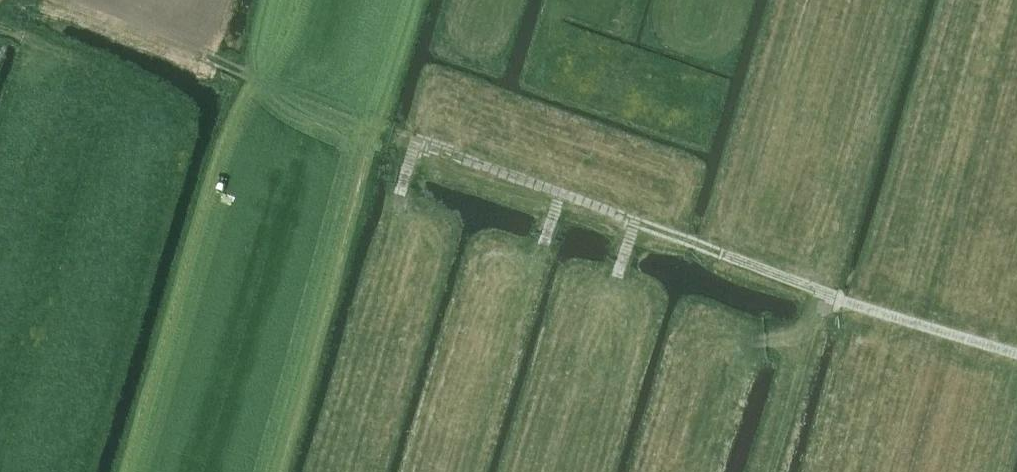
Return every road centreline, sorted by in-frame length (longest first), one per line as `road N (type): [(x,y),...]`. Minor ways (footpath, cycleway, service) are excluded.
road 1 (track): [(417,141),(260,88),(250,76),(79,0)]
road 2 (track): [(824,294),(634,222),(617,277)]
road 3 (track): [(561,194),(417,141),(400,191)]
road 4 (track): [(824,294),(1016,354)]
road 5 (track): [(634,222),(561,194),(544,243)]

